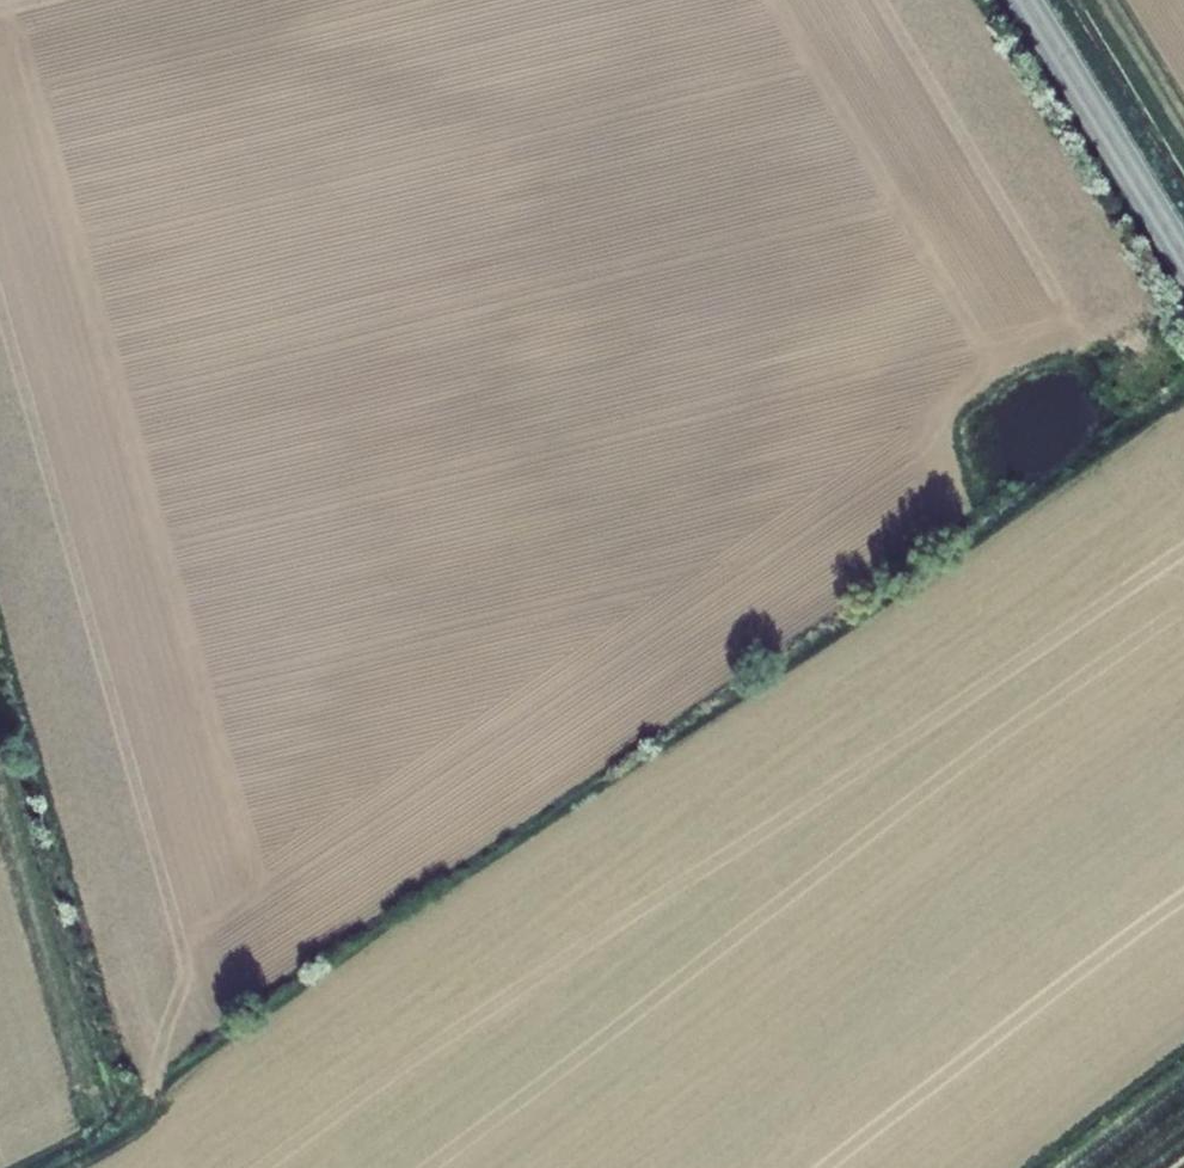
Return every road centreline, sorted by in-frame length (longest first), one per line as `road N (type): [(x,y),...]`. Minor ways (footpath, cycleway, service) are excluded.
road 1 (tertiary): [(1183,259),(1024,0)]

